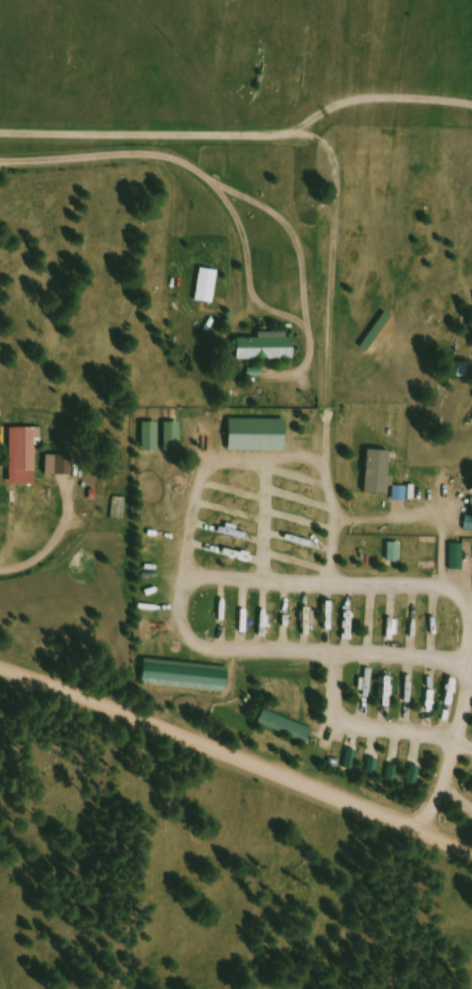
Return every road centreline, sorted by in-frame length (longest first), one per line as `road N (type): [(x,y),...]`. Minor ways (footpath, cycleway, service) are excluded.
road 1 (residential): [(471,846),(0,667)]

